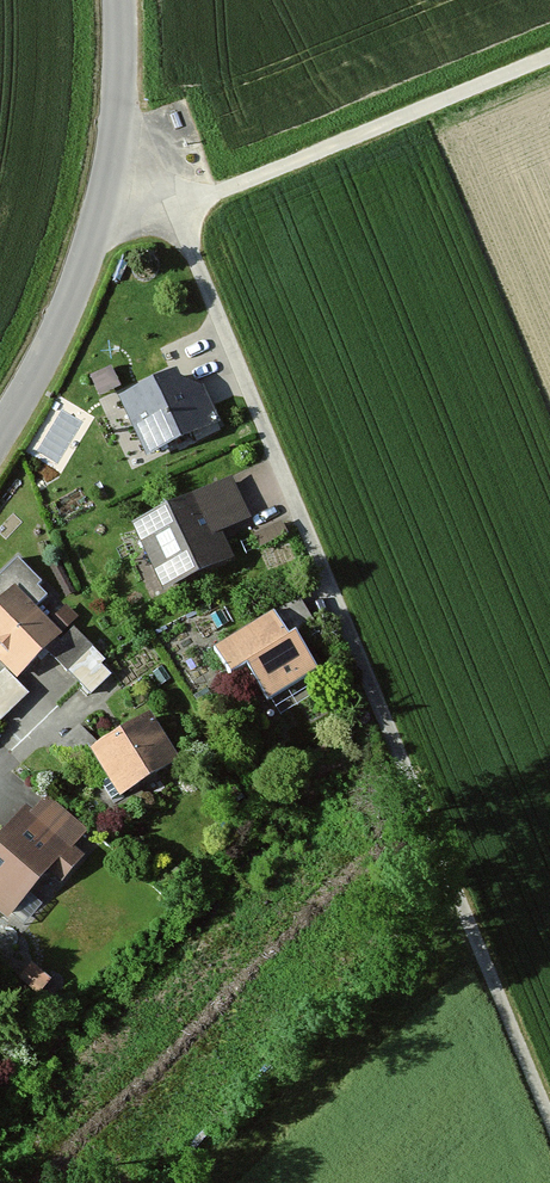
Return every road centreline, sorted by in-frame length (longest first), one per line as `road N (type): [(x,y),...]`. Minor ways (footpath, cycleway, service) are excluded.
road 1 (residential): [(375,703),(178,204),(110,172)]
road 2 (track): [(549,1124),(375,703)]
road 3 (track): [(549,52),(178,204)]
road 4 (tertiary): [(0,434),(61,322),(110,172)]
road 5 (tertiary): [(110,172),(118,0)]

